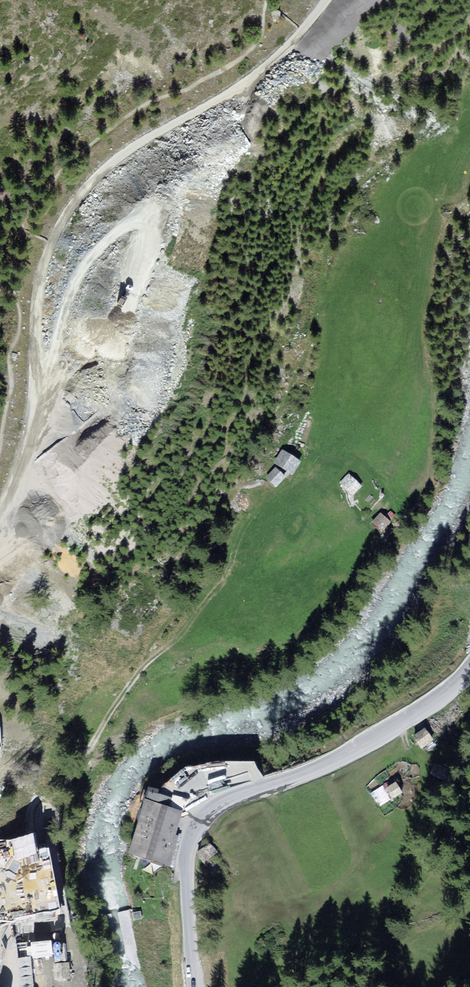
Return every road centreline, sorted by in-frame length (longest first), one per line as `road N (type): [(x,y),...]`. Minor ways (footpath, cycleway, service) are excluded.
road 1 (track): [(323,0),(282,52),(123,157),(86,191),(57,234),(38,306),(29,445),(0,523)]
road 2 (track): [(266,0),(262,34),(250,52),(145,104),(73,160),(26,211),(13,269),(19,334),(0,444)]
road 3 (unclassified): [(469,668),(398,722),(312,768),(214,805),(189,836),(182,873),(196,986)]
road 4 (track): [(57,815),(134,677),(176,639)]

